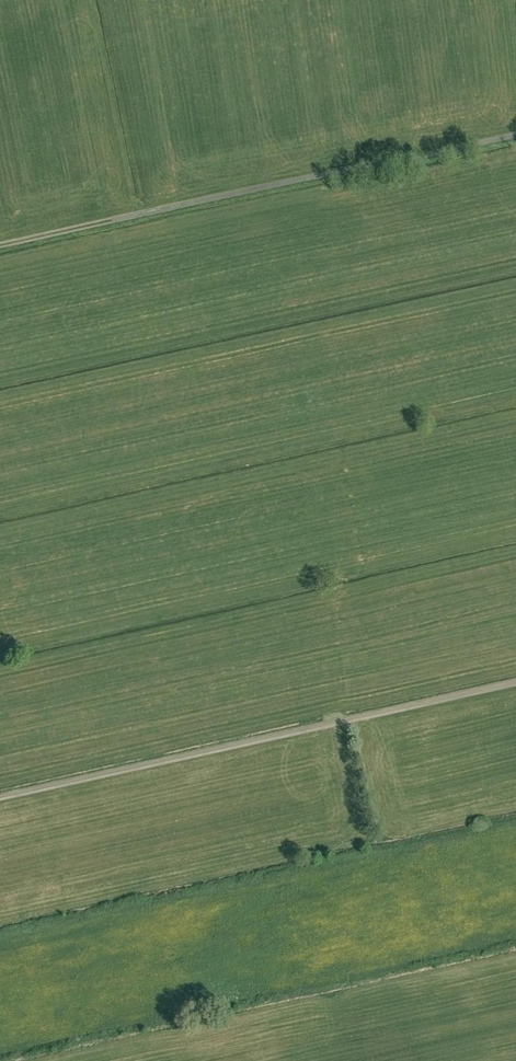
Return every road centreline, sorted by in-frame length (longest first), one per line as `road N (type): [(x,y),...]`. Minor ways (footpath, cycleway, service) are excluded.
road 1 (track): [(515,682),(0,797)]

